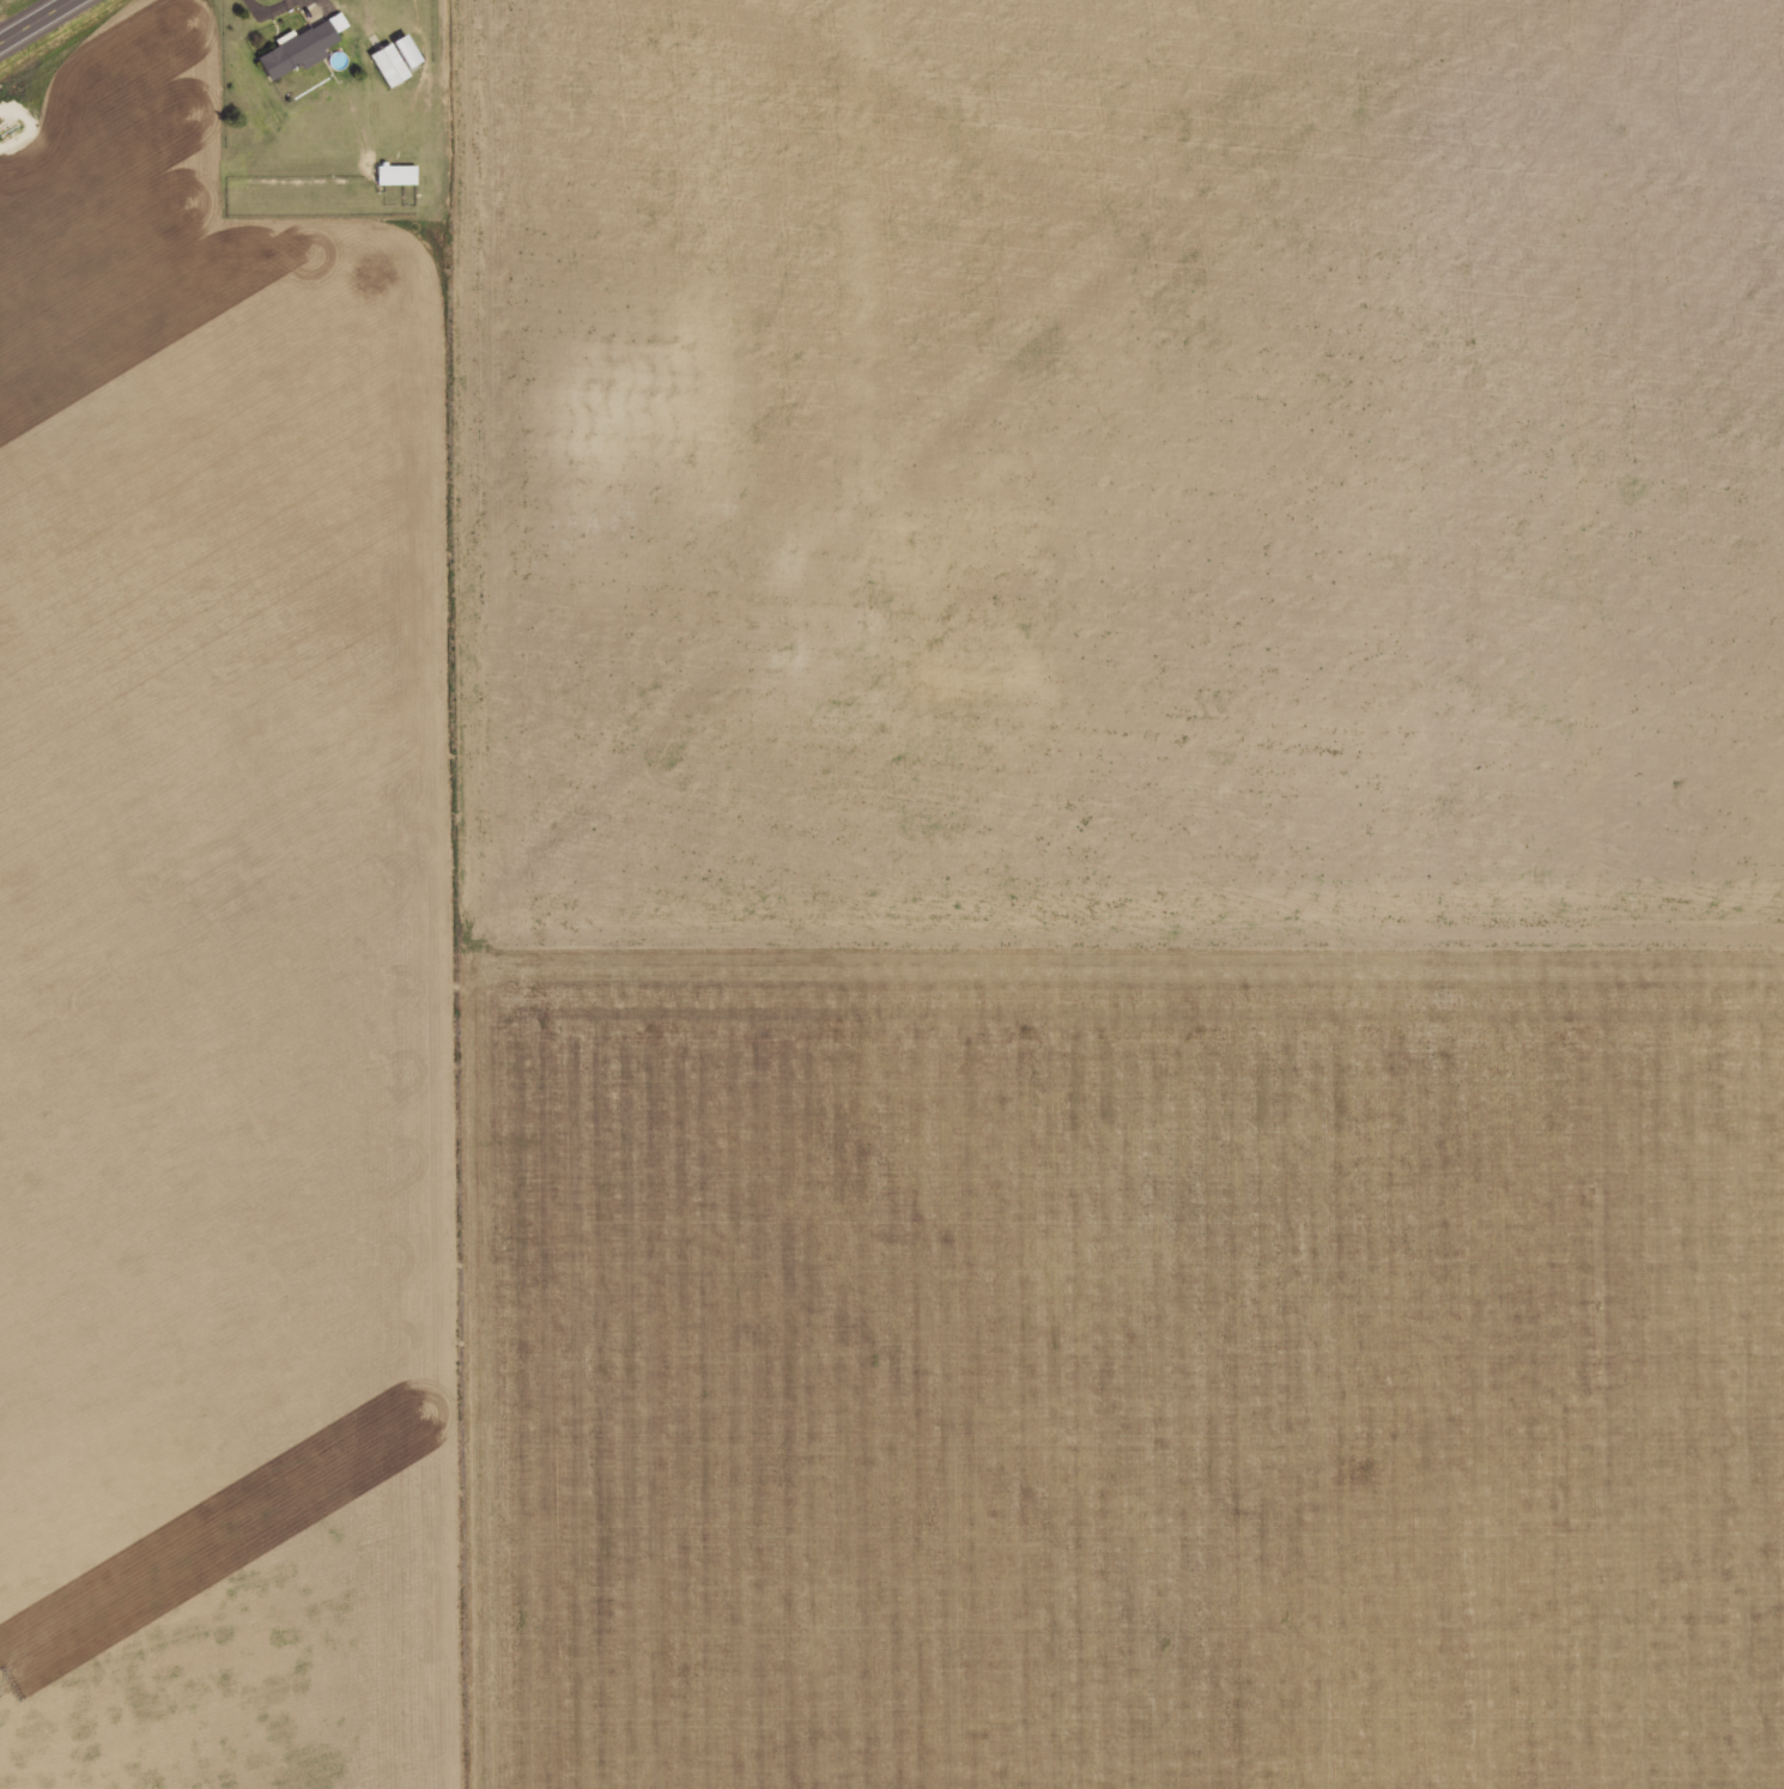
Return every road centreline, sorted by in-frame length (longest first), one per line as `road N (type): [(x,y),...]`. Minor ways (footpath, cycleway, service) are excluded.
road 1 (residential): [(473,0),(471,433)]

